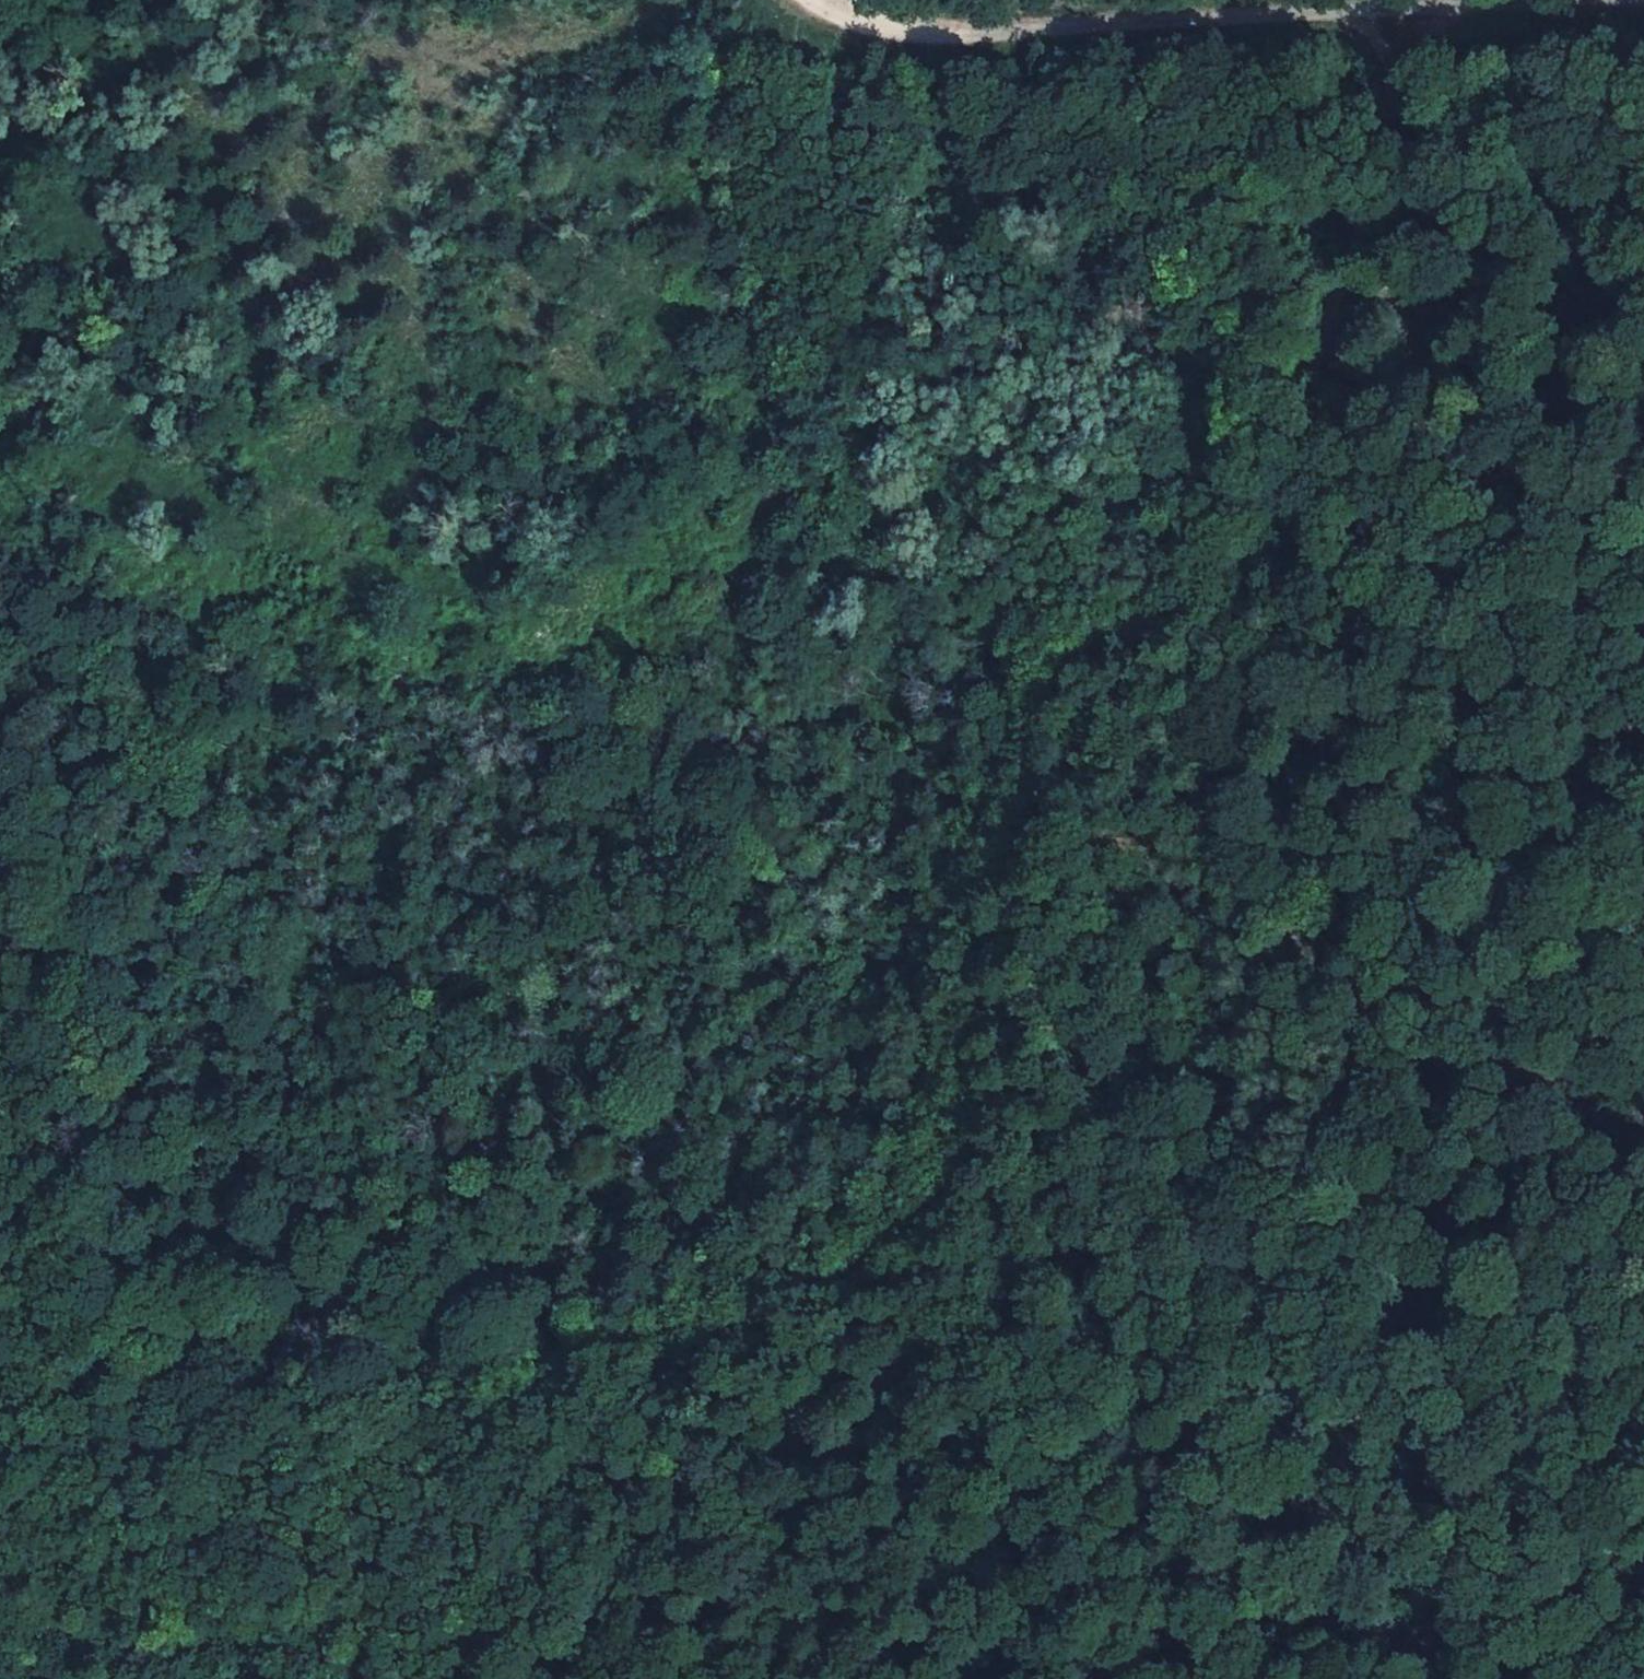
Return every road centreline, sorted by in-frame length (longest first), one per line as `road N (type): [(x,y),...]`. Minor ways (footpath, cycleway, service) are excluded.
road 1 (track): [(1430,13),(974,33),(874,21),(818,0)]
road 2 (track): [(1643,2),(1430,13)]

